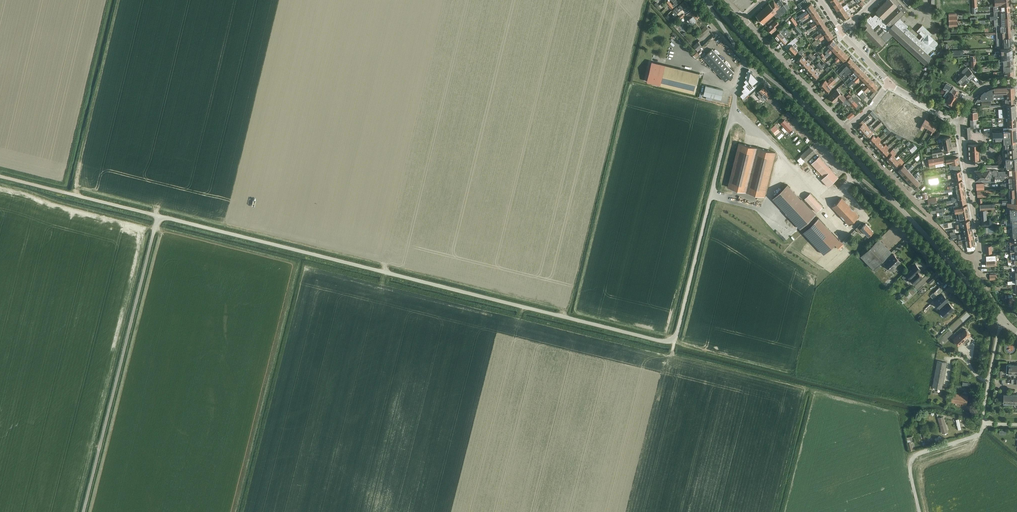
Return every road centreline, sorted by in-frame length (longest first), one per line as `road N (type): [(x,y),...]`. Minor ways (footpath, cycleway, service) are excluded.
road 1 (unclassified): [(158,216),(673,339),(744,58)]
road 2 (unclassified): [(83,511),(158,216)]
road 3 (residential): [(846,169),(978,311),(1003,321)]
road 4 (unclassified): [(158,216),(0,177)]
road 5 (unclassified): [(1003,321),(897,205)]
road 6 (residential): [(847,129),(744,18)]
road 7 (residential): [(973,261),(979,247),(959,123)]
road 8 (residential): [(846,169),(751,66)]
road 9 (track): [(920,511),(912,457),(974,436),(986,423)]
road 10 (residential): [(802,100),(709,0)]
road 11 (residential): [(1016,424),(984,418),(1003,321)]
road 12 (residential): [(934,222),(847,129)]

